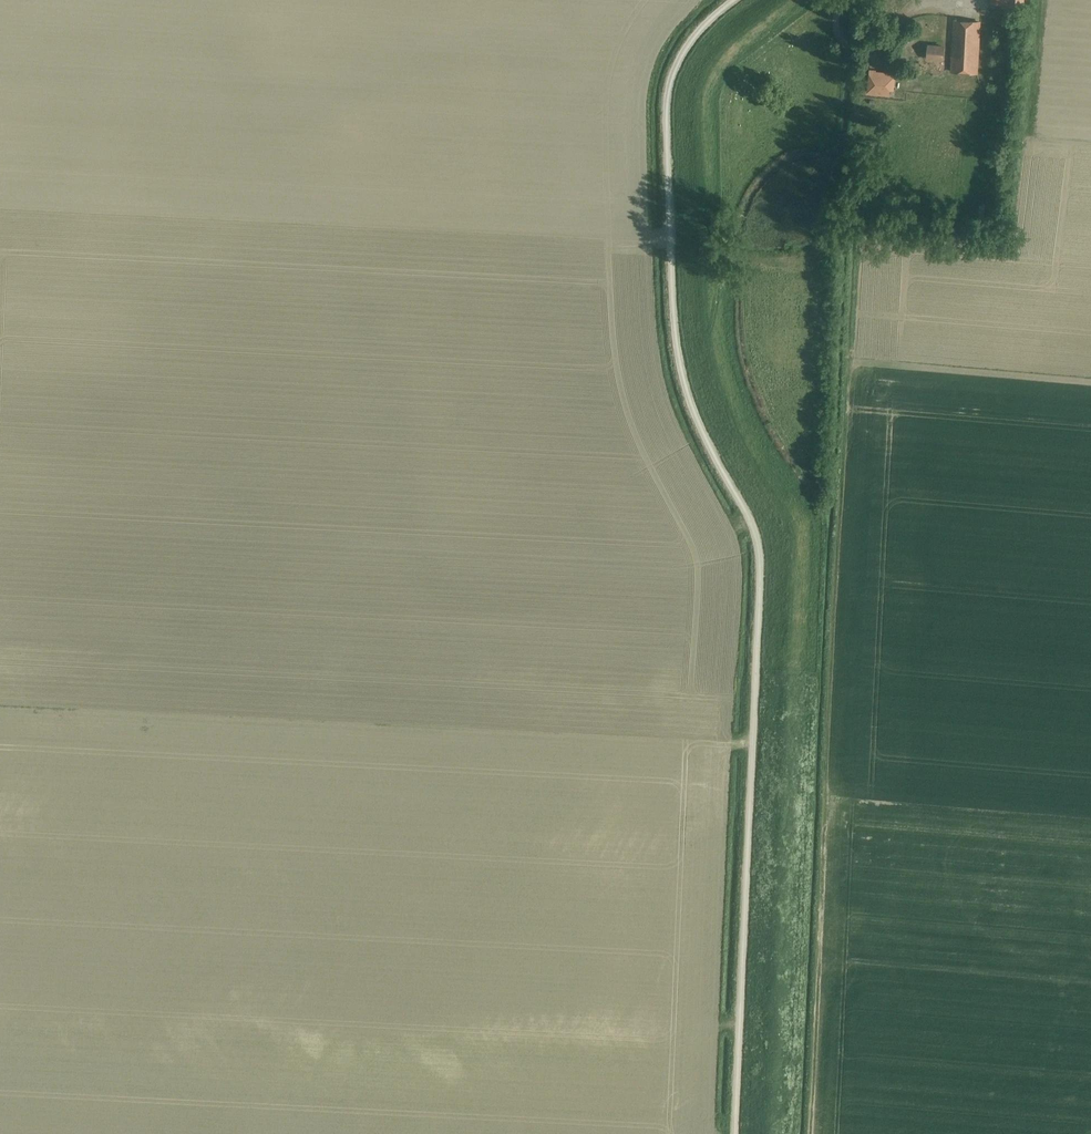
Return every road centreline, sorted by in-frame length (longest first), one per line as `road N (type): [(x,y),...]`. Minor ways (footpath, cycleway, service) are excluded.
road 1 (unclassified): [(735,1133),(761,553),(683,378),(667,112),(682,54),(734,0)]

